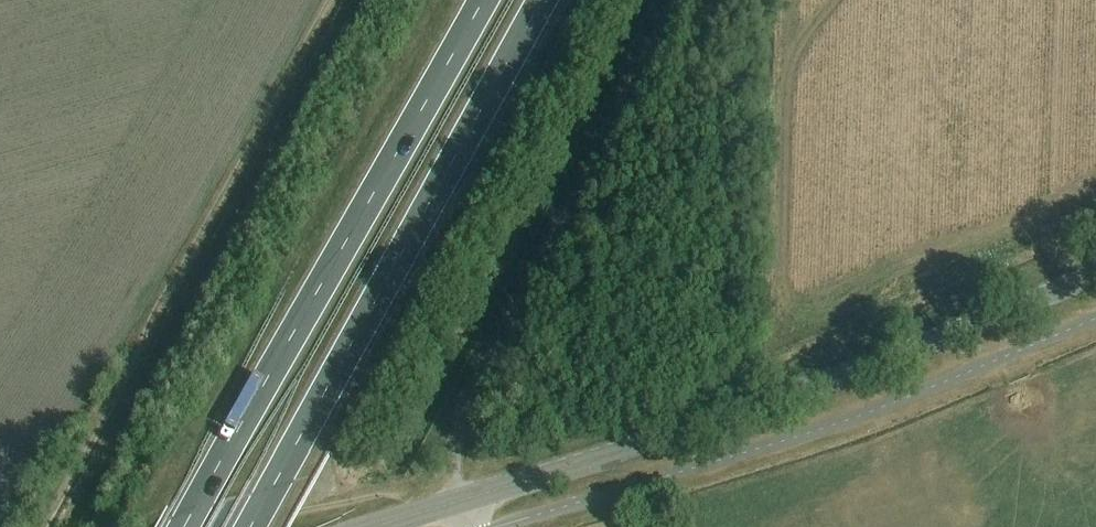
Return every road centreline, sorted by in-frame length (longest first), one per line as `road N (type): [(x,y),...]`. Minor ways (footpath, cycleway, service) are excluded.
road 1 (tertiary): [(463,504),(830,383),(1095,273)]
road 2 (trunk): [(482,0),(184,526)]
road 3 (trunk): [(252,526),(544,0)]
road 4 (track): [(463,504),(456,470),(471,384),(673,0)]

